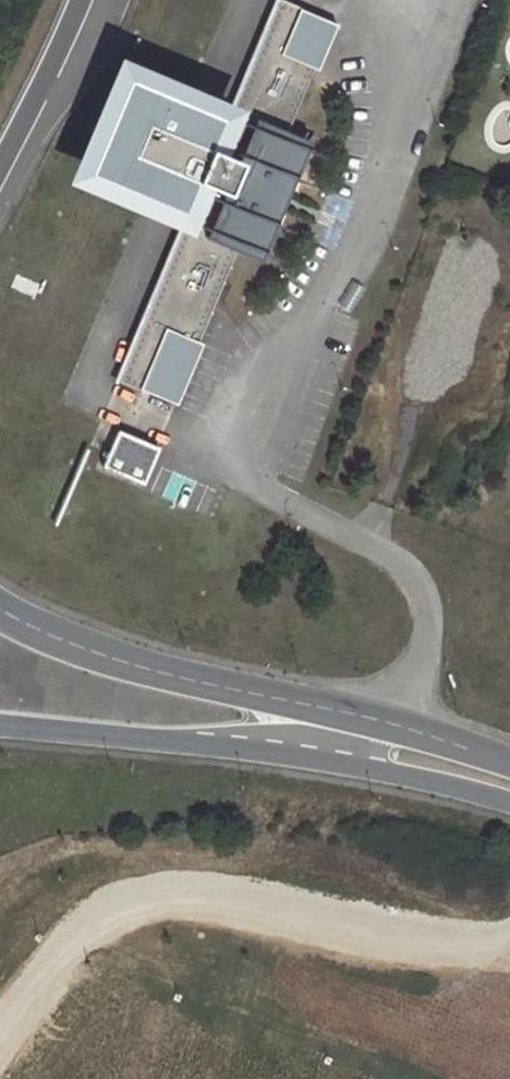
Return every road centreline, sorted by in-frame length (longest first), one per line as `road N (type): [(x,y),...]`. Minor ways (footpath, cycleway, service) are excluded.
road 1 (secondary): [(509,765),(376,716),(148,670),(0,609)]
road 2 (secondary): [(0,727),(320,761),(509,800)]
road 3 (trunk): [(0,164),(79,0)]

